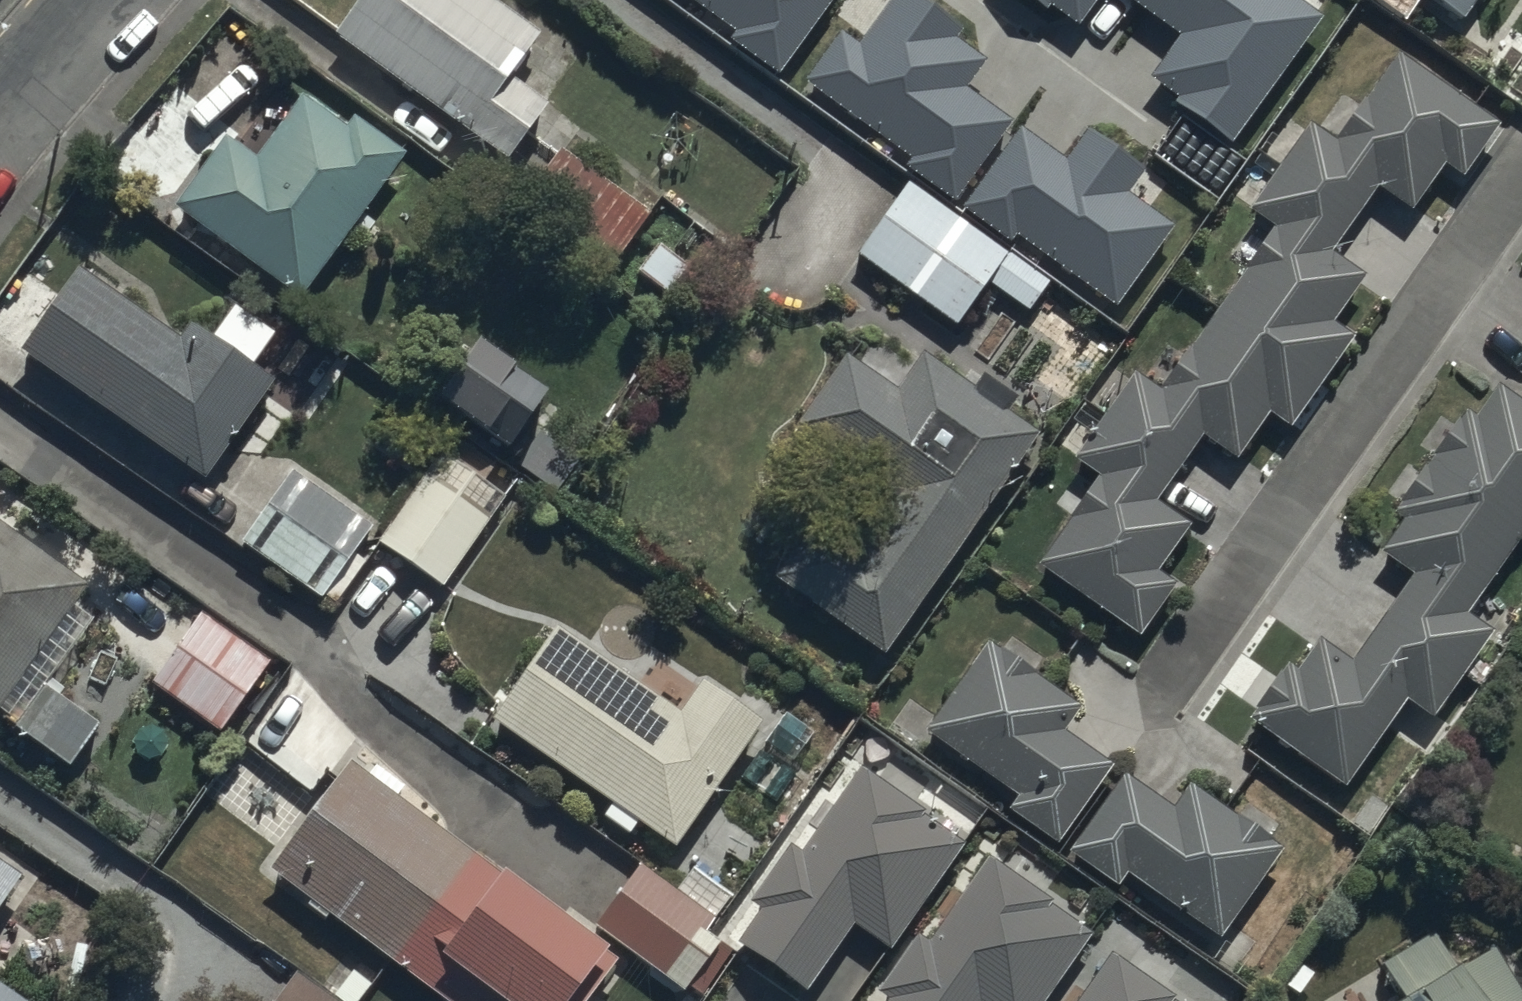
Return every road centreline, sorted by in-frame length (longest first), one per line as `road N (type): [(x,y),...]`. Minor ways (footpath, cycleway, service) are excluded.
road 1 (residential): [(94,0),(0,114)]

